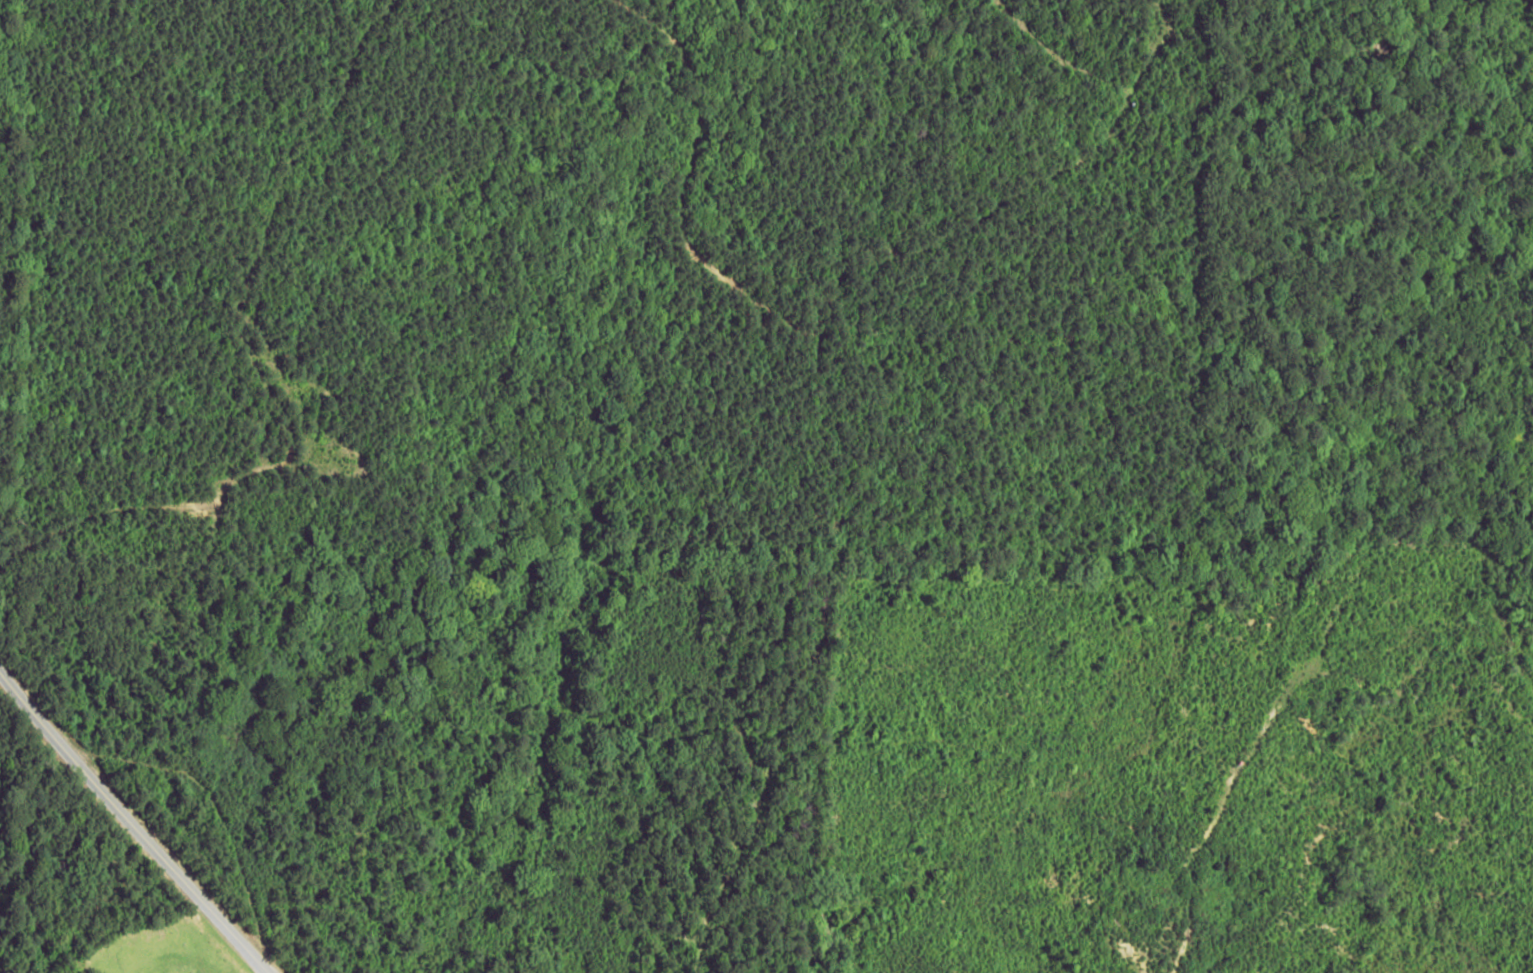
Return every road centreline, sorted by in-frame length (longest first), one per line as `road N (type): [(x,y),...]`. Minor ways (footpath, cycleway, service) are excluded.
road 1 (tertiary): [(227,972),(121,875),(0,706)]

